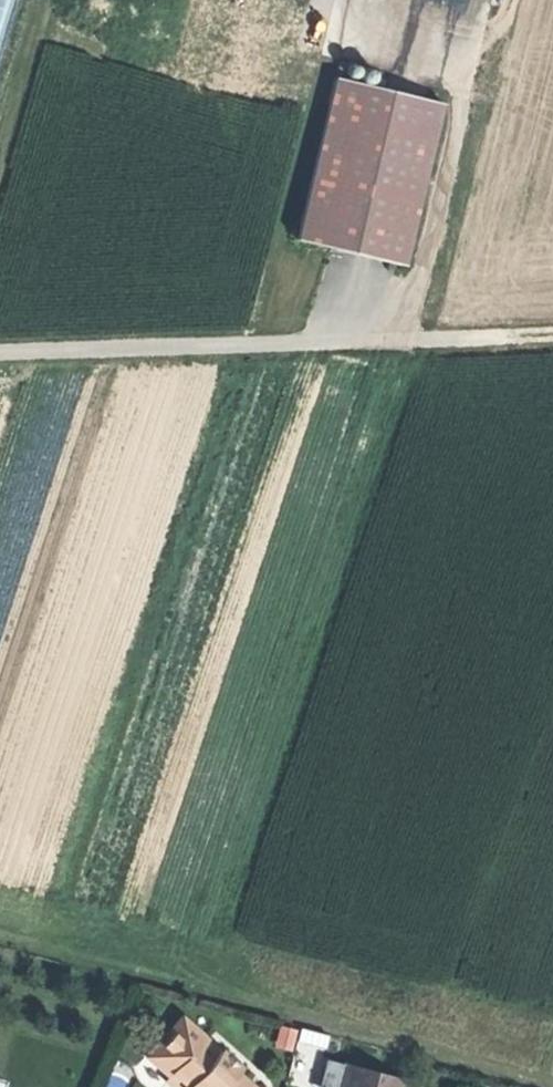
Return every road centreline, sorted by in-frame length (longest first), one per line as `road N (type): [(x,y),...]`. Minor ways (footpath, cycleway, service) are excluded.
road 1 (track): [(0,354),(552,336)]

